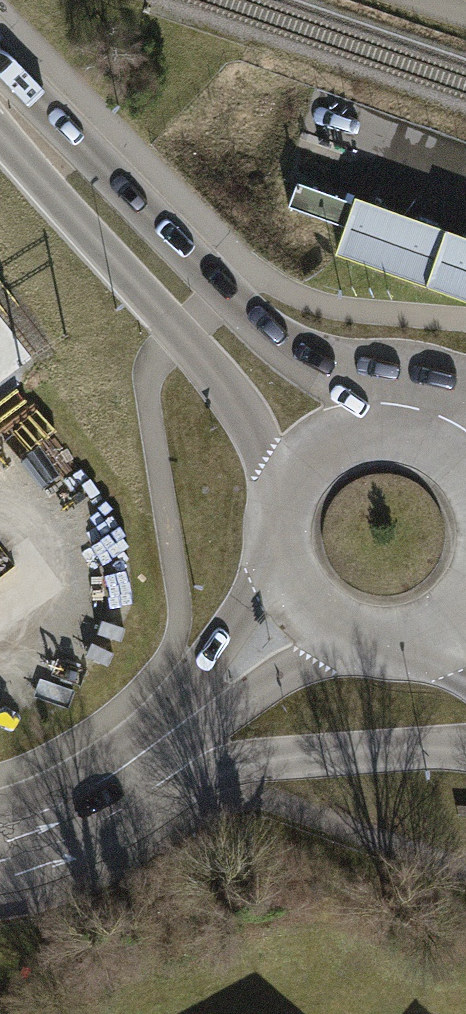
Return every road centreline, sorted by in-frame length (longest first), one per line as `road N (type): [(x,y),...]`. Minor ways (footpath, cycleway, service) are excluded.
road 1 (secondary): [(0,853),(138,822),(224,782),(302,759),(465,752)]
road 2 (secondary): [(391,410),(306,362),(24,125)]
road 3 (secondary): [(24,125),(240,408),(287,486)]
road 4 (secondary): [(310,603),(229,695),(138,777),(0,843)]
road 5 (secondary): [(310,603),(365,637),(405,640),(465,615)]
road 6 (secondary): [(391,410),(352,418),(321,437),(287,486)]
road 7 (secondary): [(287,486),(283,552),(310,603)]

